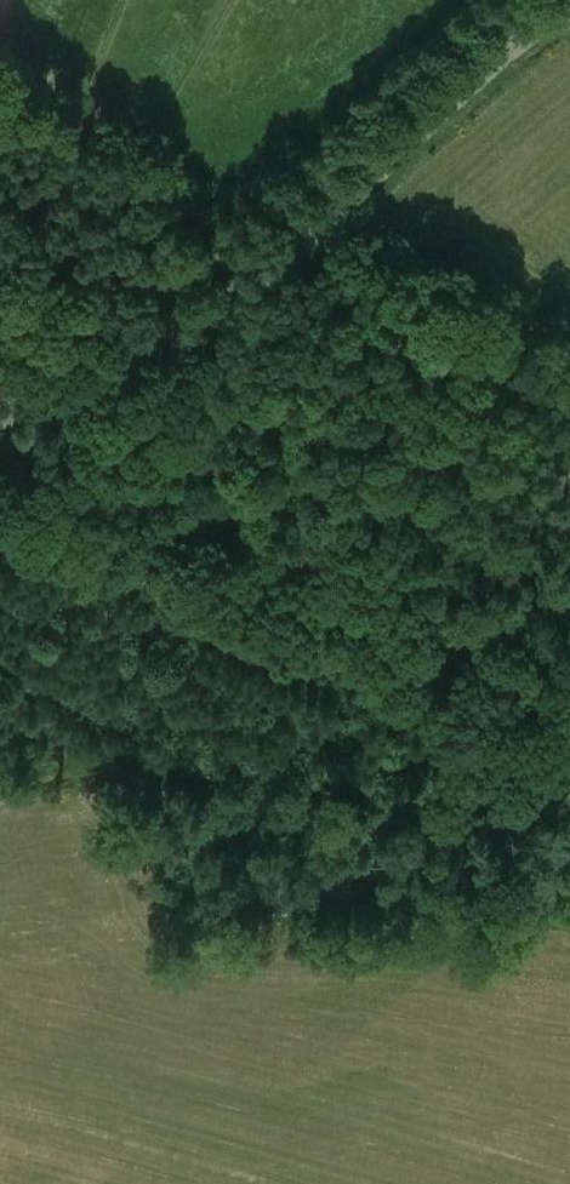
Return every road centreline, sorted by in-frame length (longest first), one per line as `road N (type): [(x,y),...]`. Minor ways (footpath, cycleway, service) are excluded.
road 1 (unclassified): [(569,8),(454,100),(277,265),(189,330),(89,382),(0,410)]

